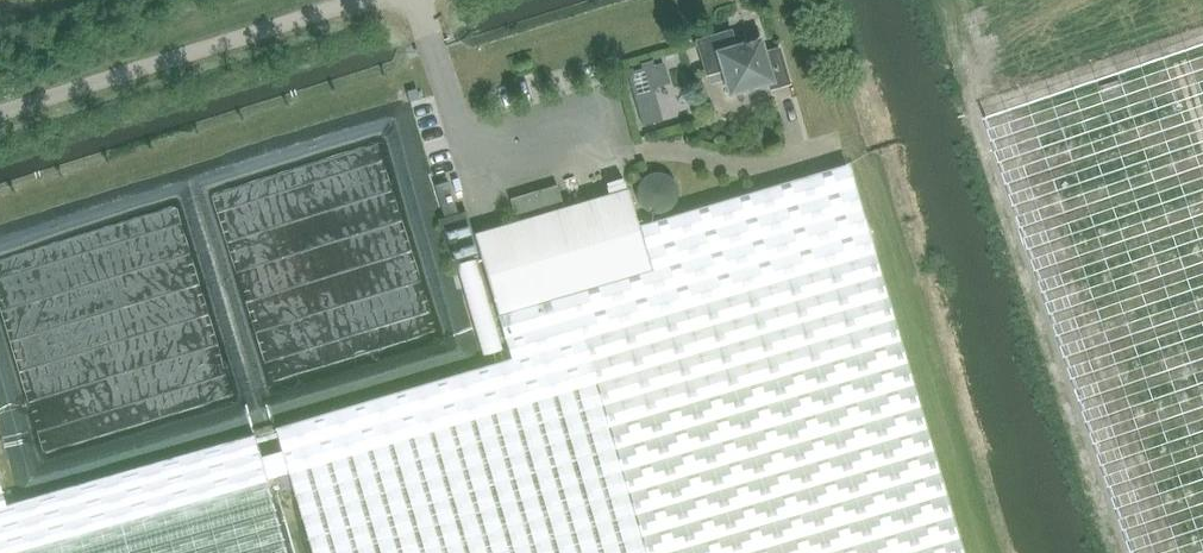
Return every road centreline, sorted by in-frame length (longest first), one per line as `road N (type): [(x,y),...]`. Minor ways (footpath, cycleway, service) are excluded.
road 1 (residential): [(0,112),(358,0)]

